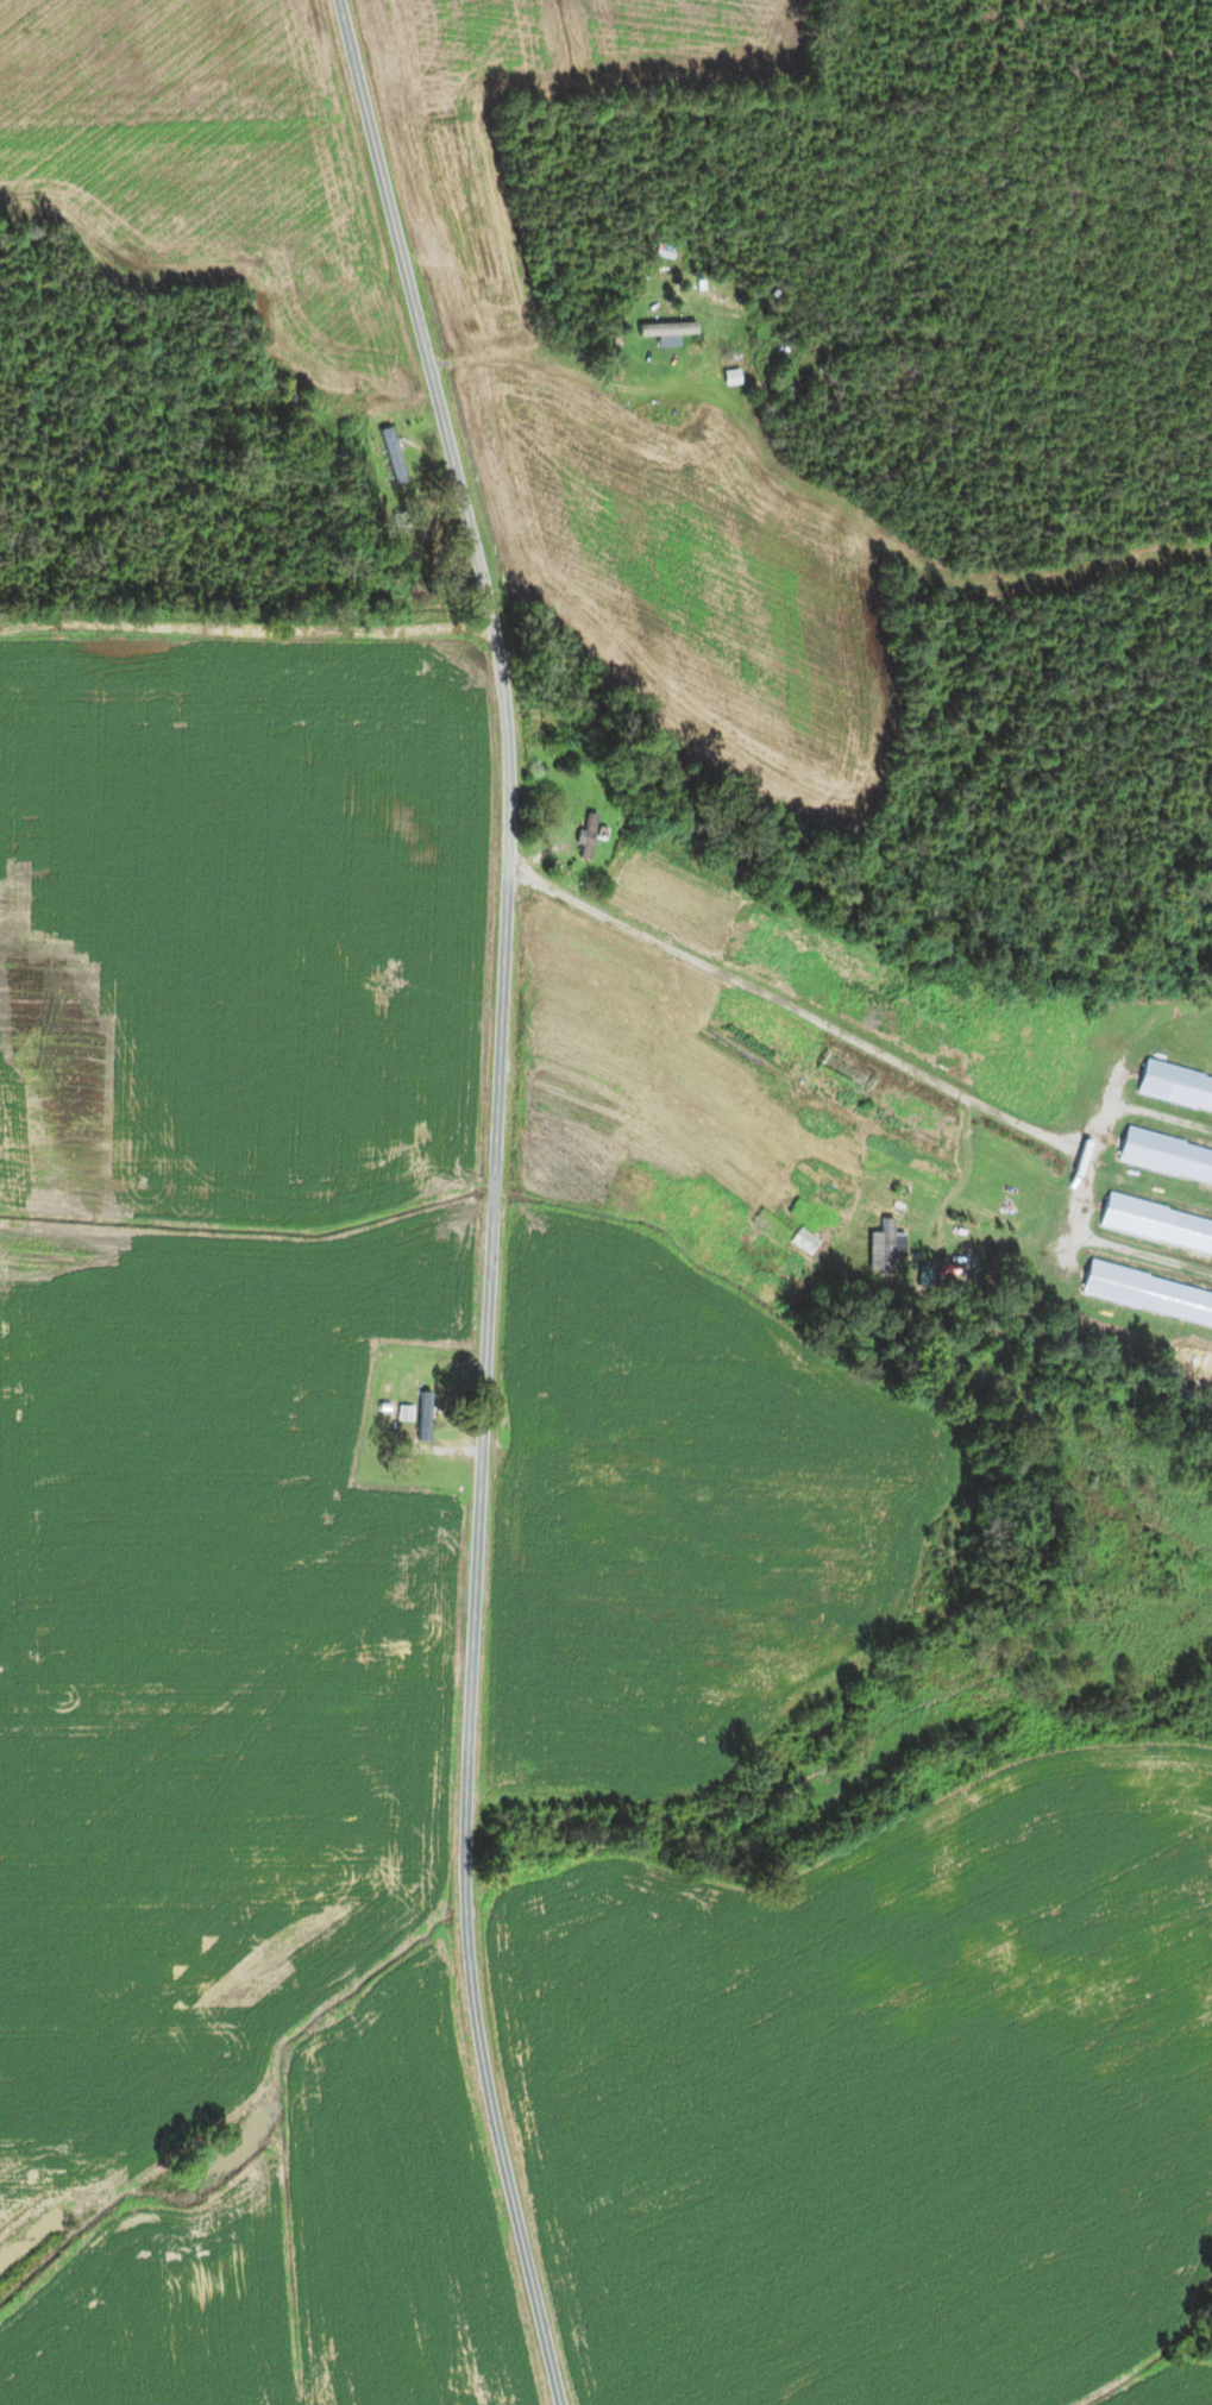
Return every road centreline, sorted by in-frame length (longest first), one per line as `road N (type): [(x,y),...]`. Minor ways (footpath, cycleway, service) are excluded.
road 1 (residential): [(562,2404),(489,2093),(465,1889),(505,947),(507,715),(486,594),(339,0)]
road 2 (residential): [(508,862),(1072,1153)]

